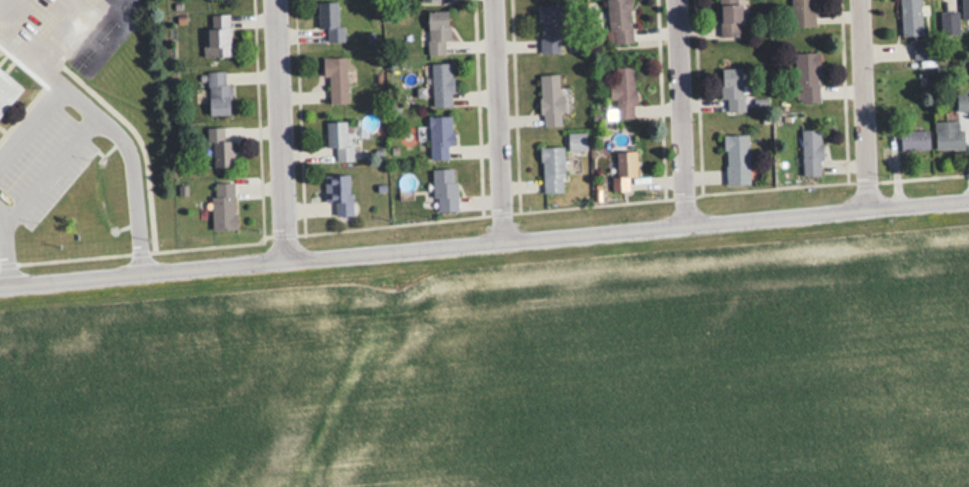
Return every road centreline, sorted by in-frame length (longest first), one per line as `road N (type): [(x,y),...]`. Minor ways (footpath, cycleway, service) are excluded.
road 1 (residential): [(0,285),(968,205)]
road 2 (residential): [(285,260),(275,0)]
road 3 (residential): [(511,241),(500,0)]
road 4 (residential): [(690,229),(677,0)]
road 5 (residential): [(873,215),(861,0)]

